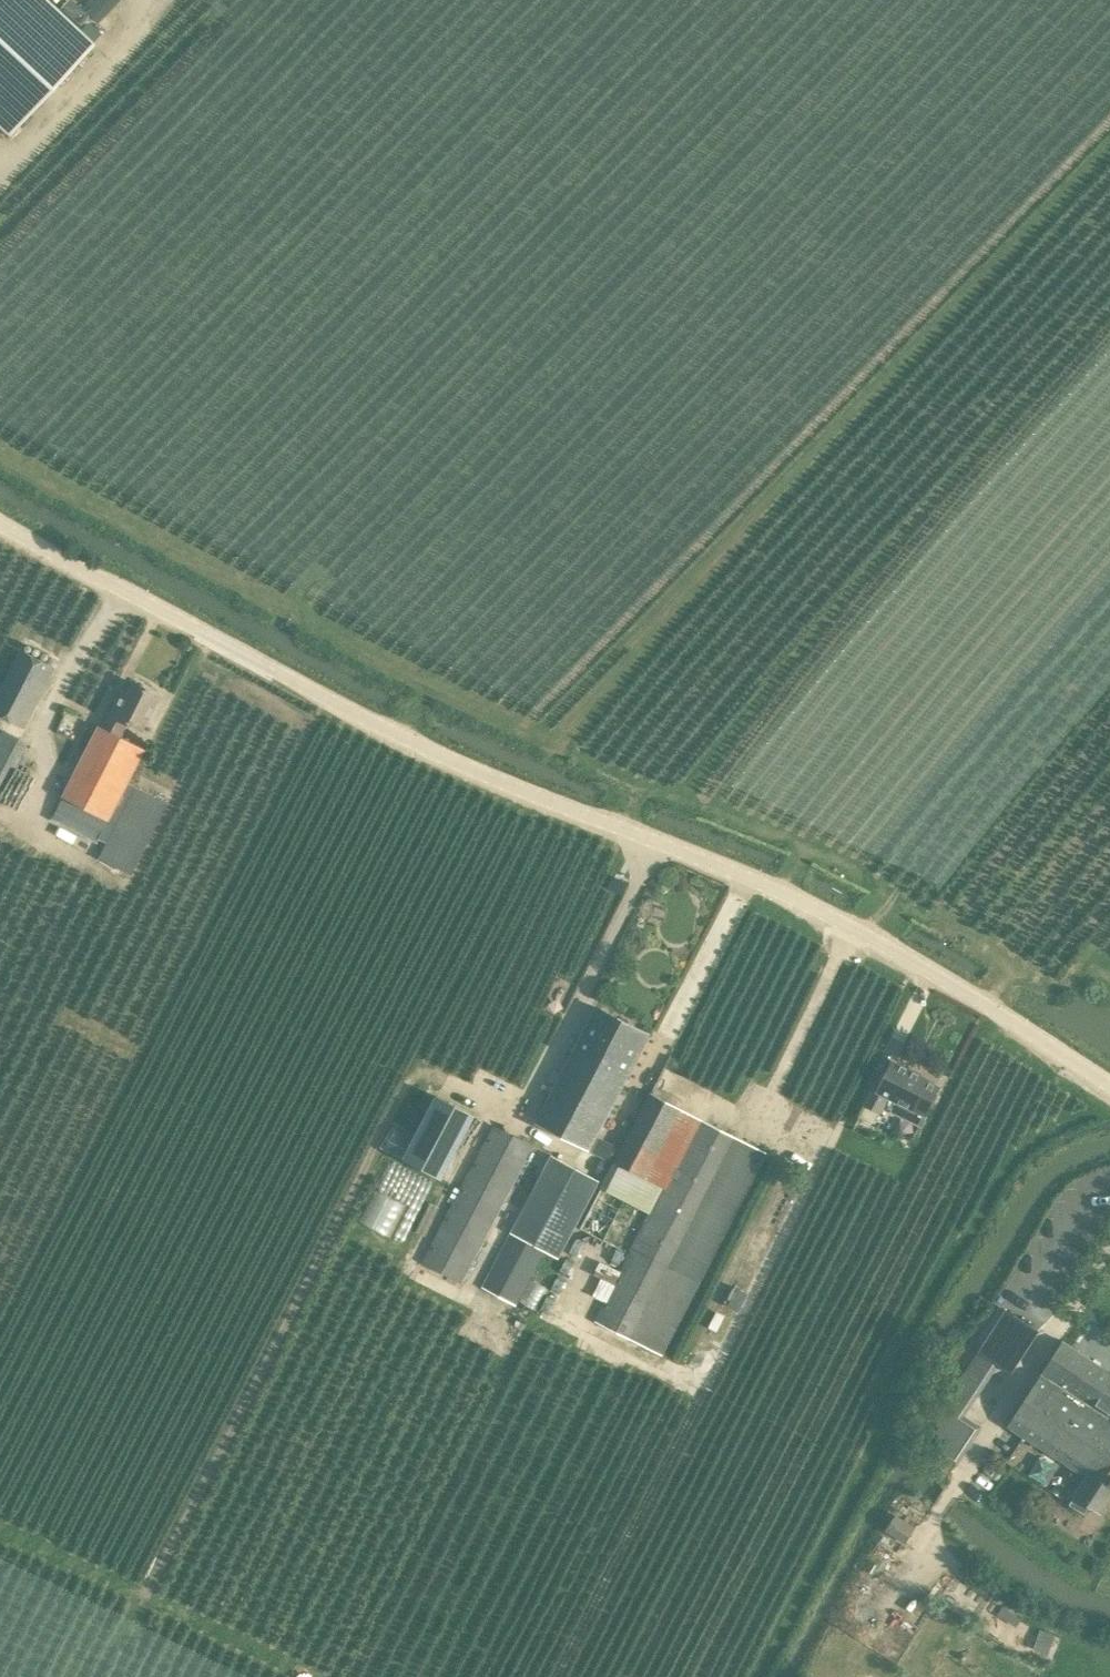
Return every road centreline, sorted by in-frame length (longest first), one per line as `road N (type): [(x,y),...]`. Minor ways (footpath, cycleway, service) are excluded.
road 1 (unclassified): [(1109,1085),(851,926),(418,743),(0,525)]

